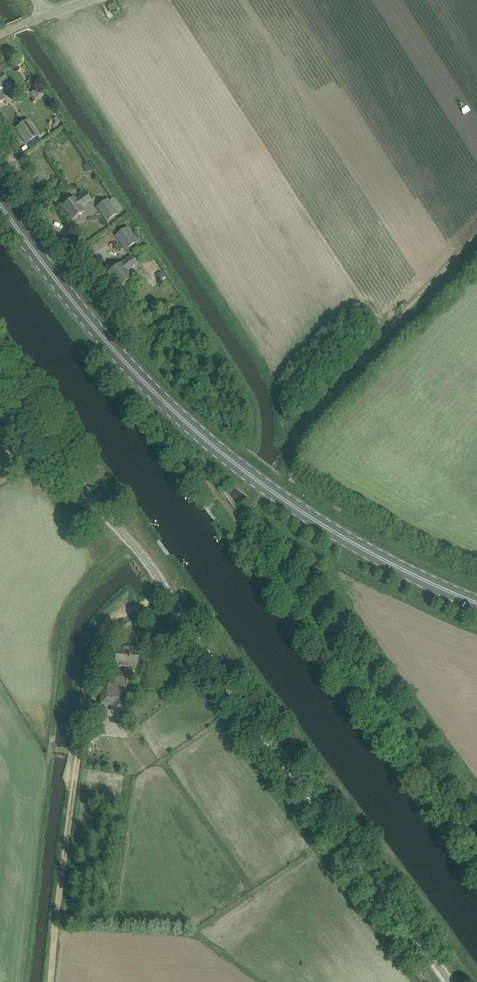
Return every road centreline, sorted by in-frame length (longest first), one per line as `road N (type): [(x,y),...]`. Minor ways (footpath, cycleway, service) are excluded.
road 1 (unclassified): [(456,981),(0,372)]
road 2 (primary): [(476,603),(345,538),(189,426),(132,370),(0,205)]
road 3 (track): [(165,589),(110,624),(97,644),(53,981)]
road 4 (unclassified): [(0,155),(90,292)]

